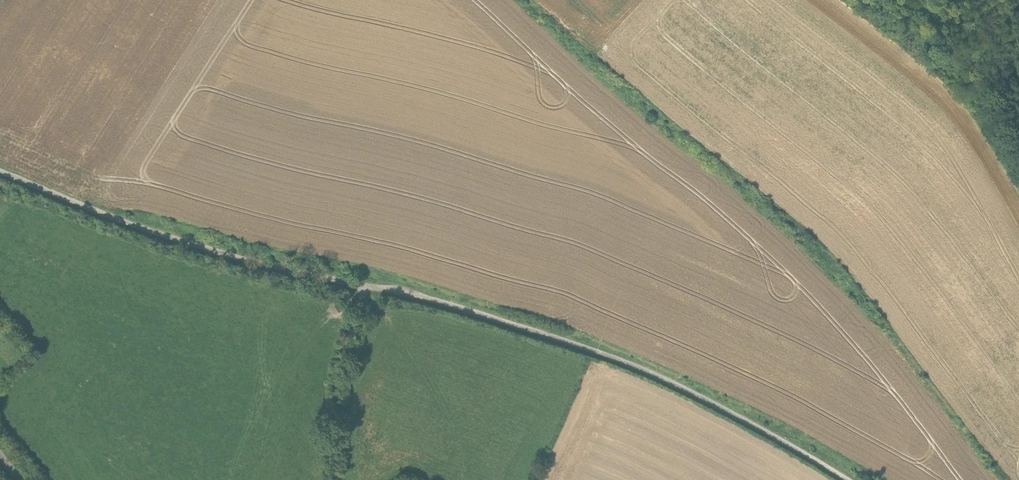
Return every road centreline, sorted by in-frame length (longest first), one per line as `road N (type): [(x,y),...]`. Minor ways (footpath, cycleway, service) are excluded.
road 1 (unclassified): [(867,479),(629,353),(450,295),(112,214),(0,169)]

